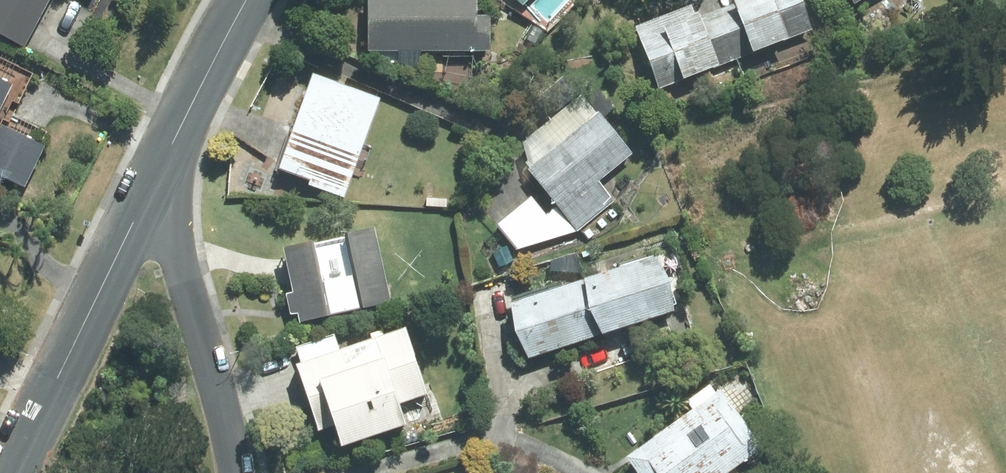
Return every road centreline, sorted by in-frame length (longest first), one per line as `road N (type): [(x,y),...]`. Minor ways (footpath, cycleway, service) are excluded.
road 1 (tertiary): [(11,472),(148,191)]
road 2 (residential): [(148,191),(174,237),(238,472)]
road 3 (tertiary): [(148,191),(247,0)]

